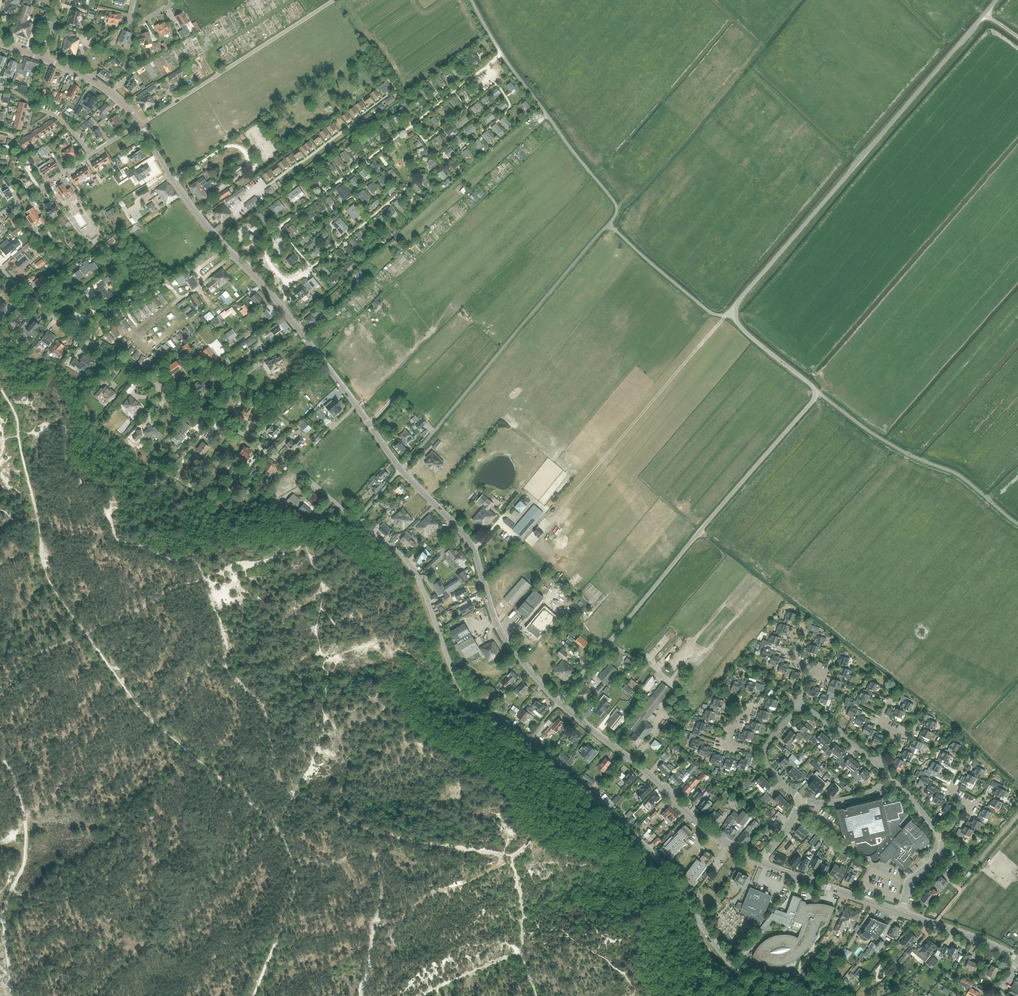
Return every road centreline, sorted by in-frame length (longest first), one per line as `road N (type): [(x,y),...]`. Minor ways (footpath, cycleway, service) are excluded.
road 1 (unclassified): [(559,703),(815,398),(811,384),(742,328),(738,302),(996,0)]
road 2 (residential): [(0,267),(80,337),(269,450),(356,521)]
road 3 (tertiary): [(401,470),(281,308),(202,221),(140,124)]
road 4 (residential): [(356,521),(413,569),(465,693),(531,738)]
road 5 (tertiary): [(559,703),(501,635),(468,541),(401,470)]
road 6 (track): [(736,316),(724,317),(555,521)]
road 7 (residential): [(593,793),(659,857),(710,939),(760,995)]
road 8 (unclassified): [(140,124),(335,0)]
road 9 (tertiary): [(760,863),(715,836),(628,758)]
road 10 (tertiary): [(902,913),(760,863)]
road 11 (tertiary): [(1017,960),(902,913)]

